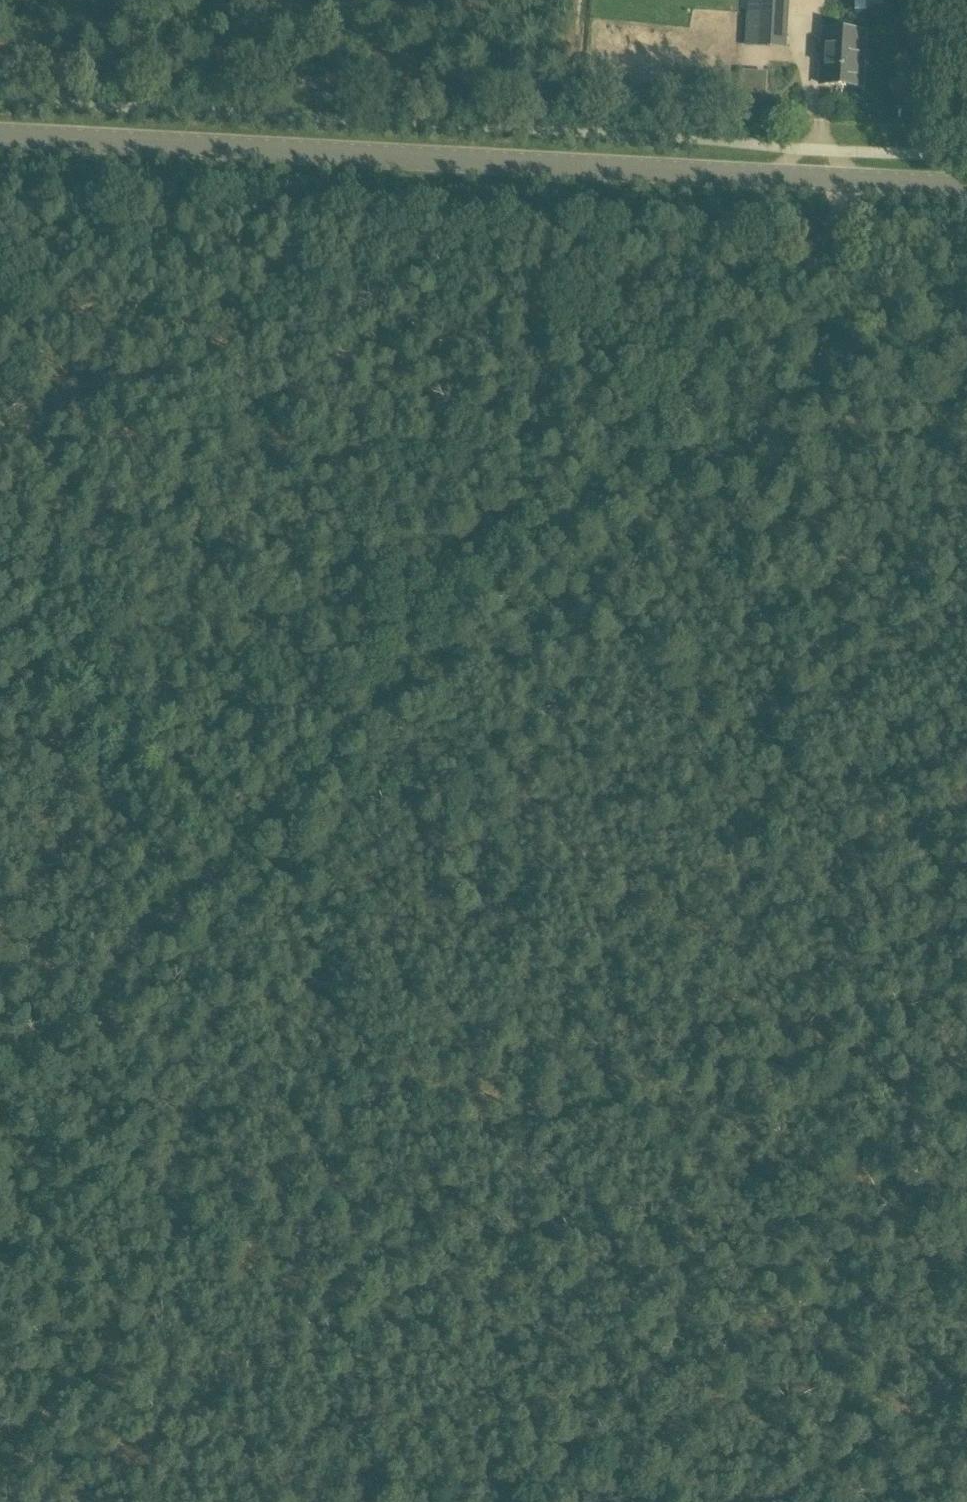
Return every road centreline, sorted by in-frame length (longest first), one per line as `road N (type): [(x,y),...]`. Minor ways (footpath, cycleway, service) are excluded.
road 1 (track): [(835,151),(841,180),(831,224),(790,288),(424,667),(0,1085)]
road 2 (primary): [(966,187),(0,136)]
road 3 (track): [(585,0),(572,81),(549,96),(0,65)]
road 4 (track): [(0,1451),(104,1485),(159,1469),(626,1501)]
road 5 (track): [(0,573),(71,606),(291,800)]

